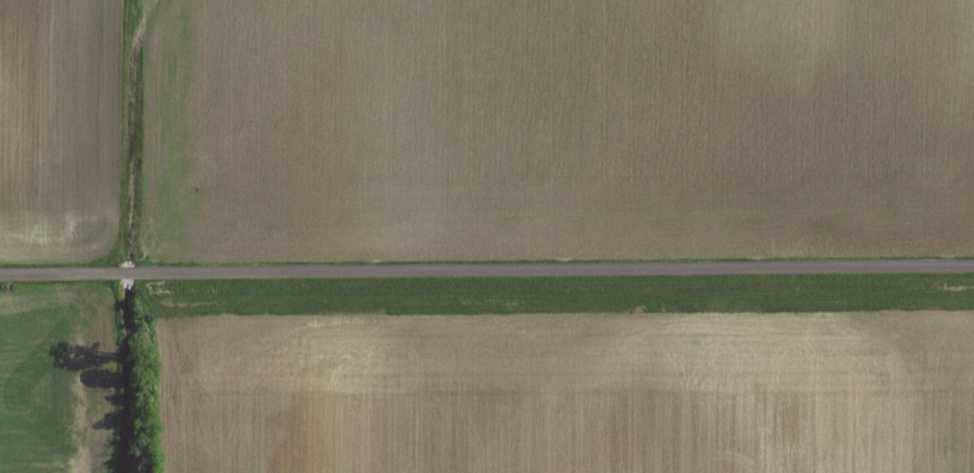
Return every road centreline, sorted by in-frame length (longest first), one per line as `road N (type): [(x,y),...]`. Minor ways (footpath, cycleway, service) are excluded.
road 1 (residential): [(0,275),(973,266)]

